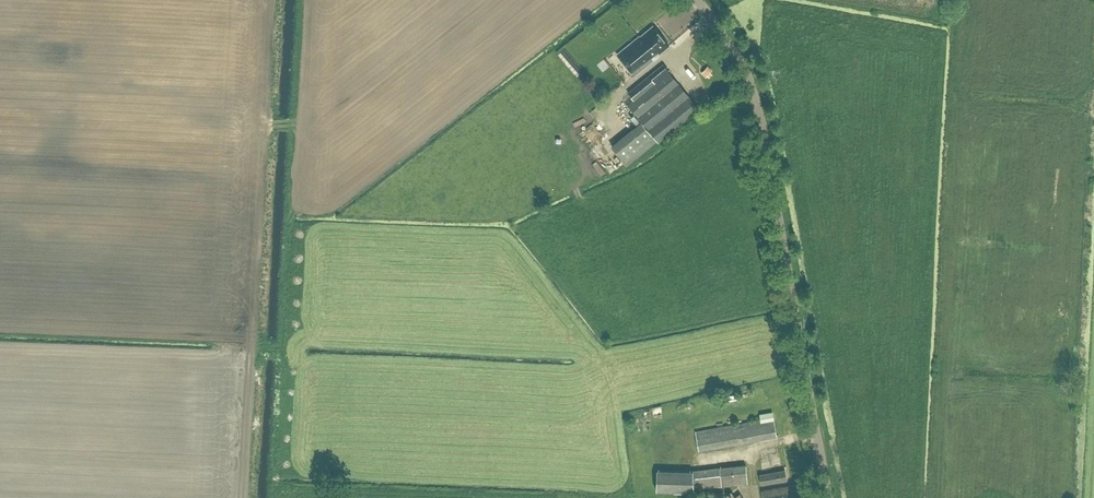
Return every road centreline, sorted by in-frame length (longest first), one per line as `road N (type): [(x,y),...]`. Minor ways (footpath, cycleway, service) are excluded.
road 1 (unclassified): [(829,497),(757,104),(734,51),(697,0)]

